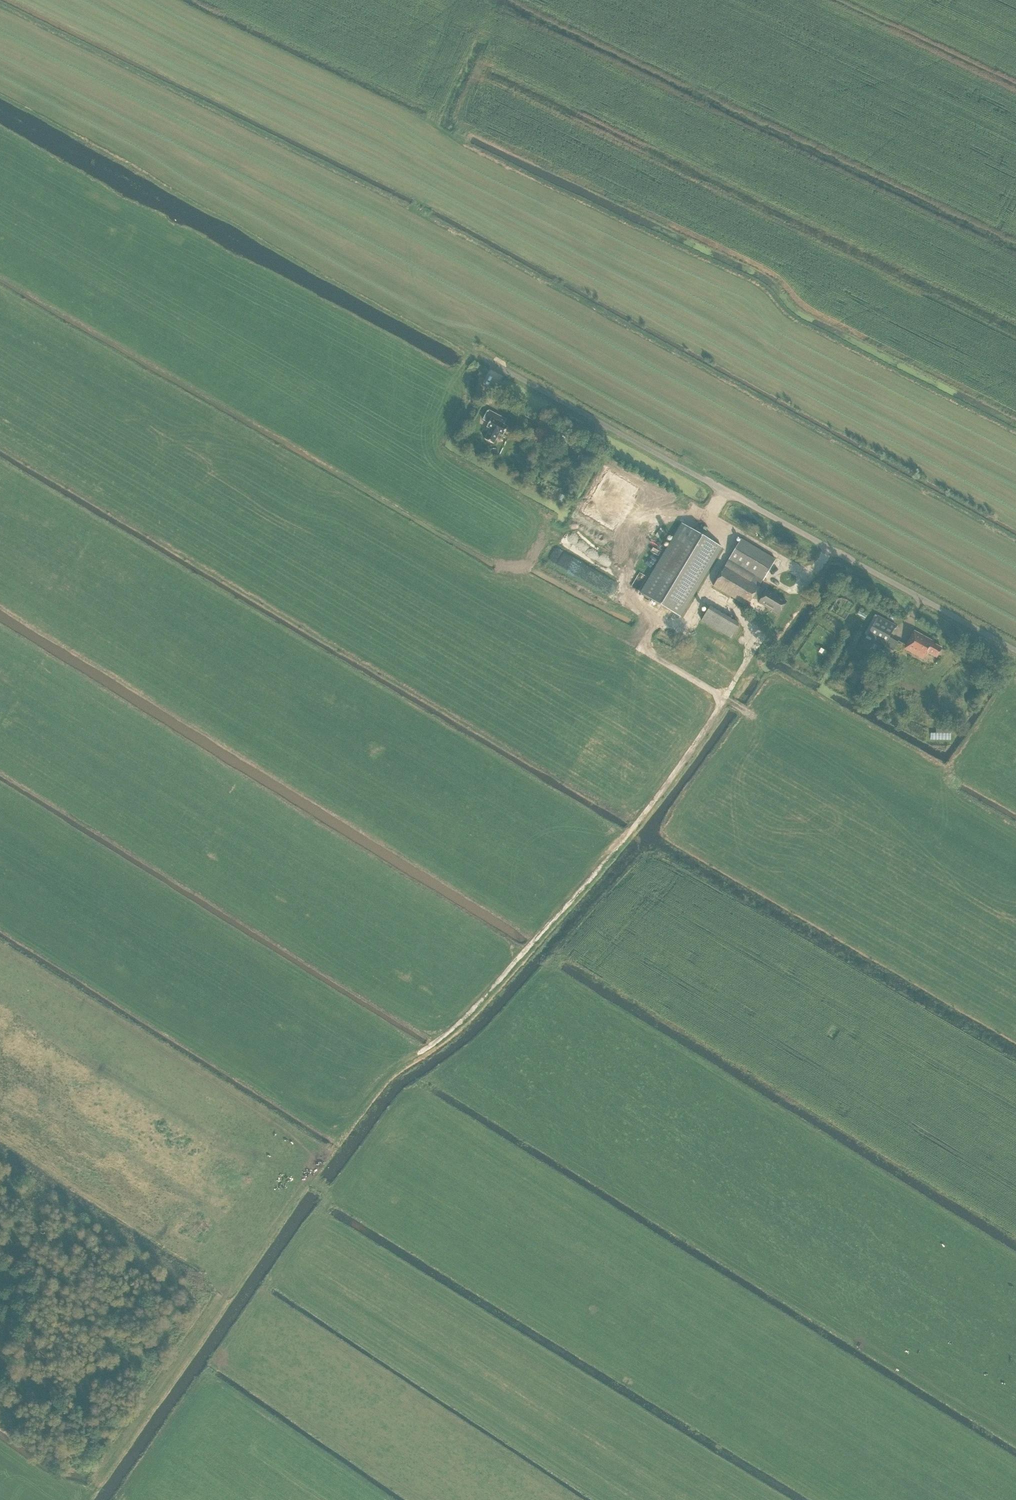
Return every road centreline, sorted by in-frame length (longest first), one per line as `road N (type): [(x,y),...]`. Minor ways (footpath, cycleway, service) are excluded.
road 1 (unclassified): [(1015,652),(520,374),(497,374),(496,383)]

